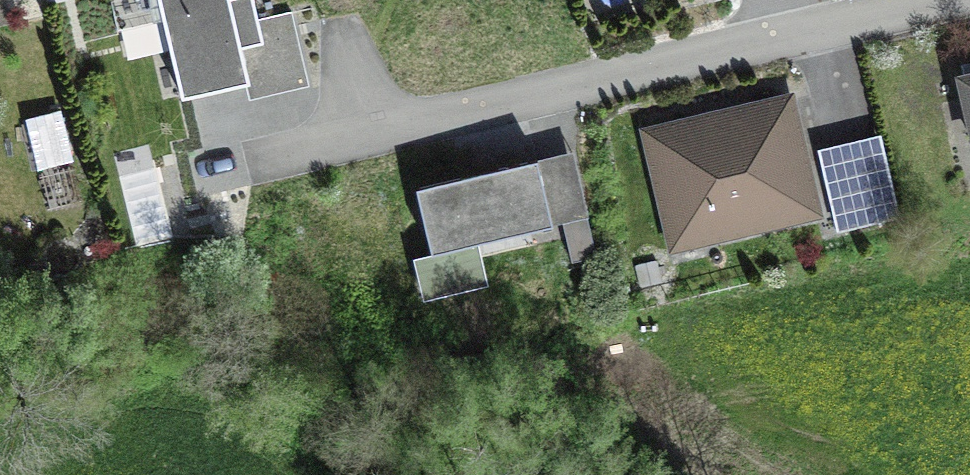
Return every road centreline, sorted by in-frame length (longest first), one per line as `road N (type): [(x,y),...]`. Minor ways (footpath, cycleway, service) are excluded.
road 1 (residential): [(952,0),(222,168)]

